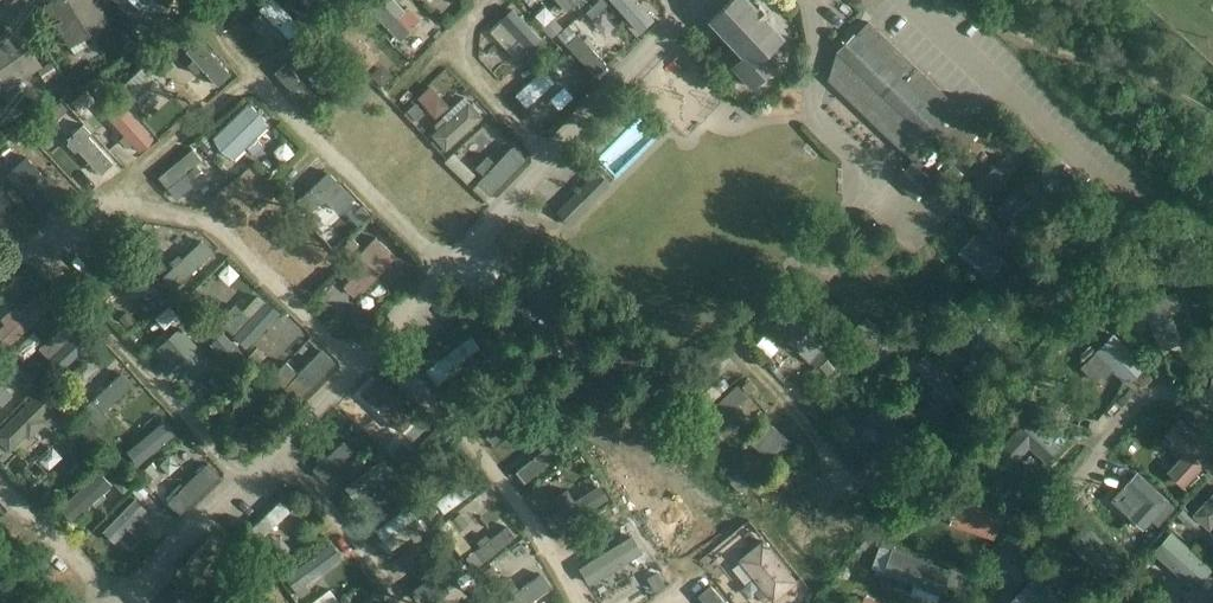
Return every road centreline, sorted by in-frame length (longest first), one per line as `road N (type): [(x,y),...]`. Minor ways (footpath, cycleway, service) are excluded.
road 1 (track): [(500,215),(586,383),(629,420)]

